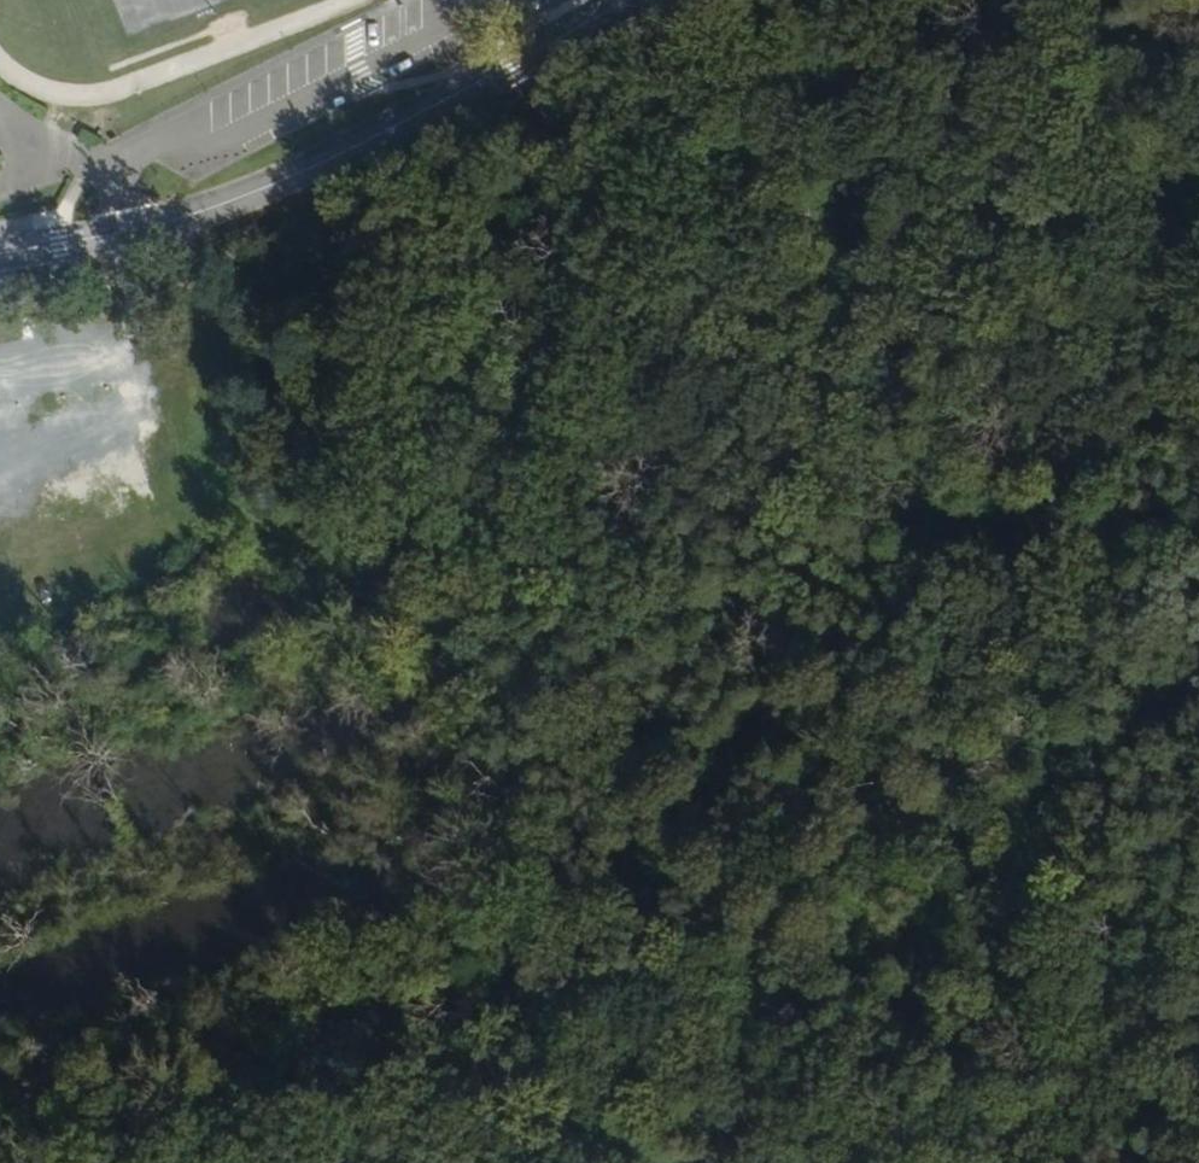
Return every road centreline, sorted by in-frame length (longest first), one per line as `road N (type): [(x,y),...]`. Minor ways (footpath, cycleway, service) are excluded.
road 1 (secondary): [(0,252),(109,236),(196,209),(496,70),(619,0)]

